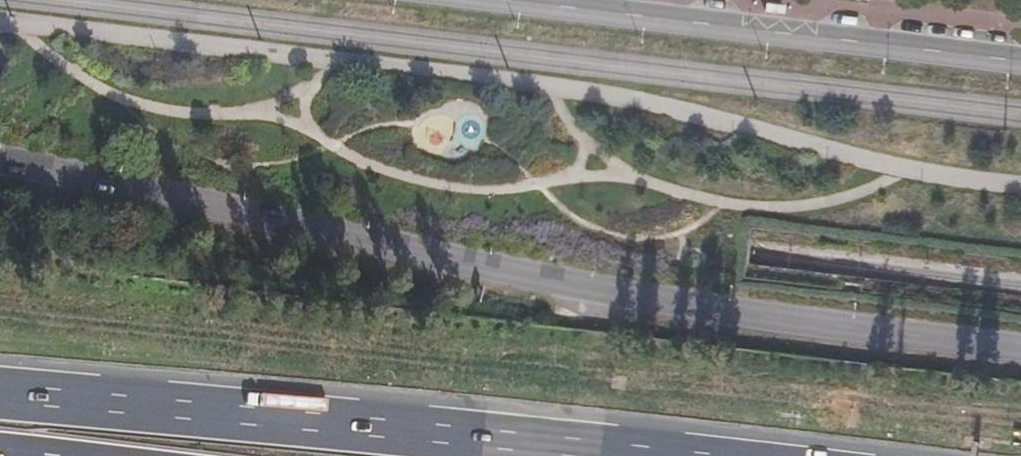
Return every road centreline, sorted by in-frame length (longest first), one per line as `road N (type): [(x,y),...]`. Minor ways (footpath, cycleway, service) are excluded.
road 1 (secondary): [(0,162),(619,293),(1020,350)]
road 2 (motorway): [(646,455),(0,394)]
road 3 (secondary): [(1020,60),(511,0)]

